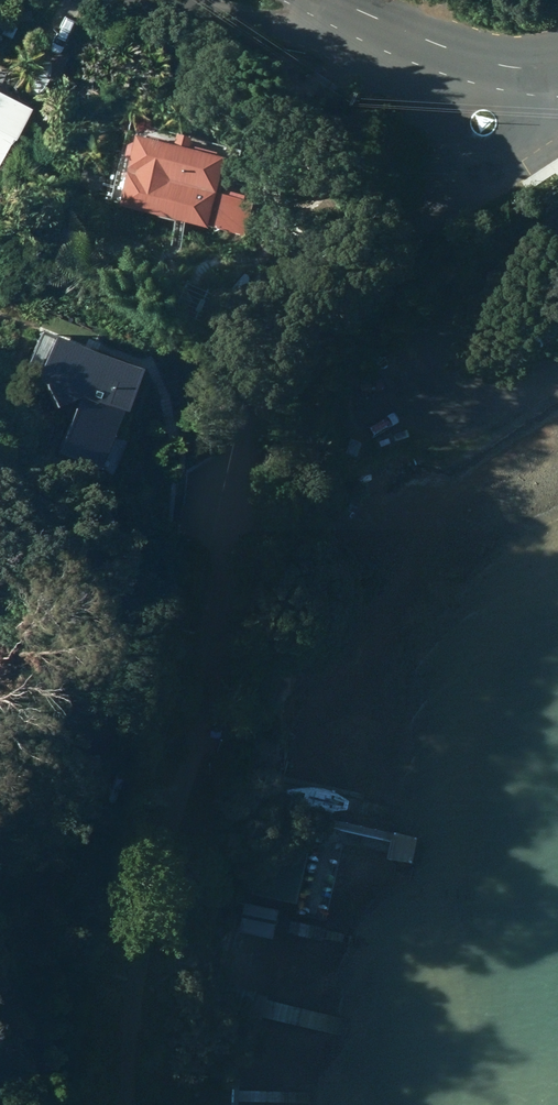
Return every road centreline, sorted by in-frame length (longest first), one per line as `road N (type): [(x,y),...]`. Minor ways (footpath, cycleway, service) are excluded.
road 1 (unclassified): [(362,9),(329,27),(274,27),(154,0)]
road 2 (tertiary): [(497,66),(362,9)]
road 3 (tertiary): [(439,124),(362,9)]

